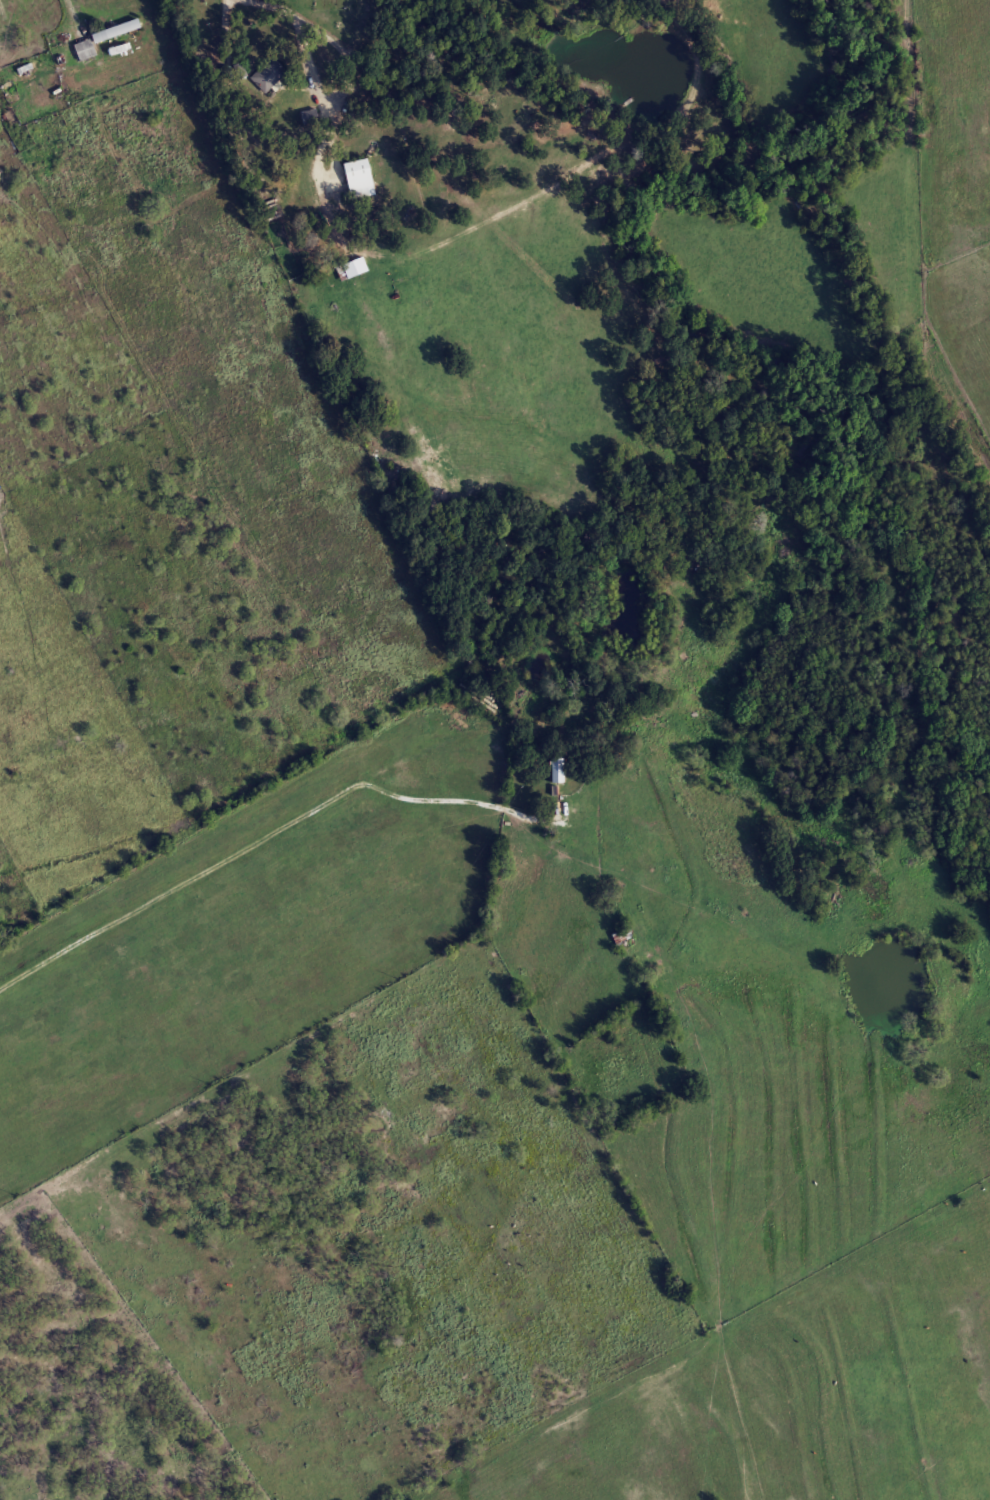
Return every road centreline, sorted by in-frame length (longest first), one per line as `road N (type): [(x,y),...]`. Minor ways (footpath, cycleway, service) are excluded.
road 1 (residential): [(300,43),(293,11),(343,47),(343,90),(314,87),(300,43)]

